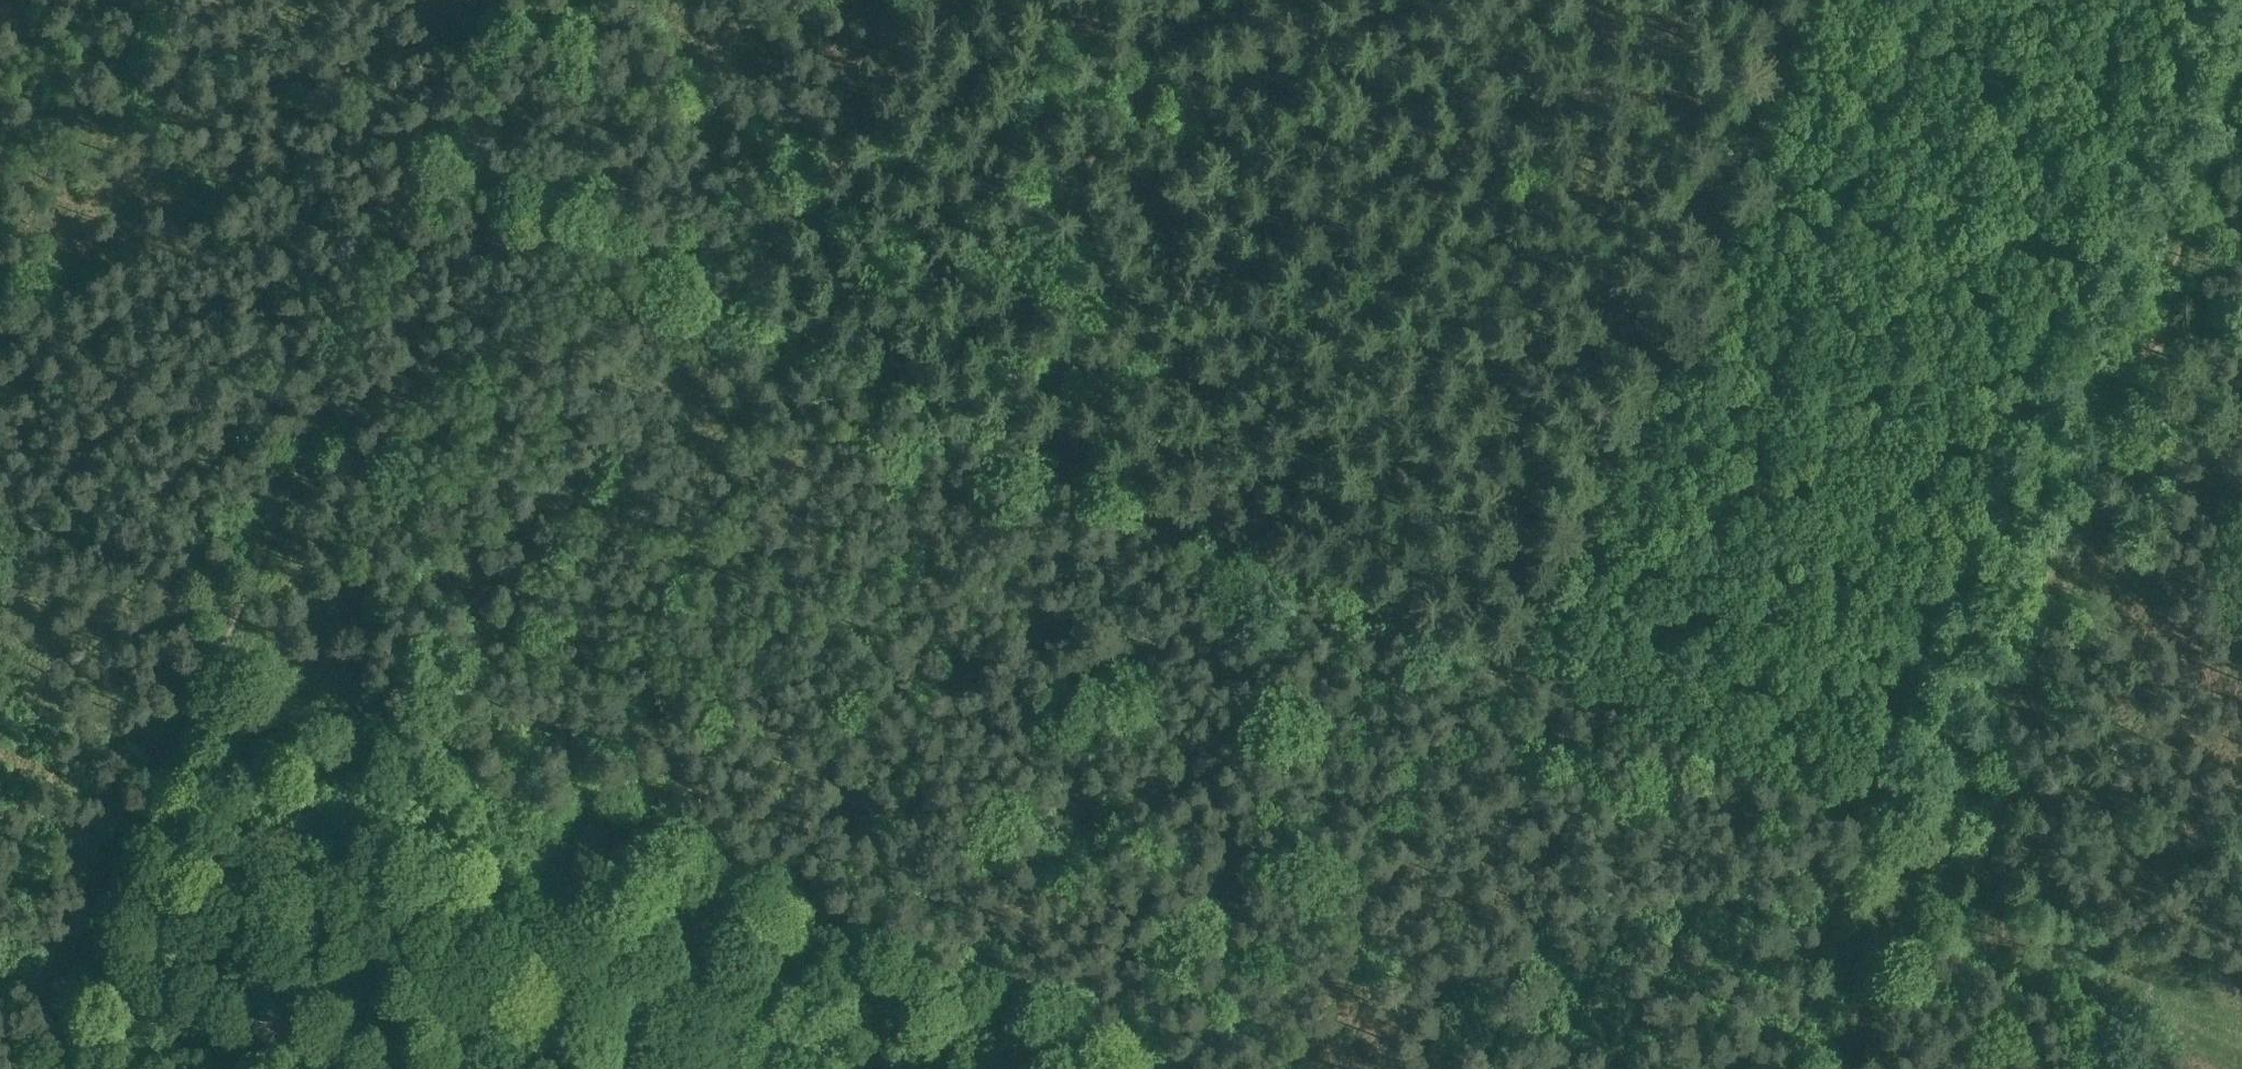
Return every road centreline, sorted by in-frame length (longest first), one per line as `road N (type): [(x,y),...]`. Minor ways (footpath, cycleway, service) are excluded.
road 1 (track): [(22,1068),(467,0)]

